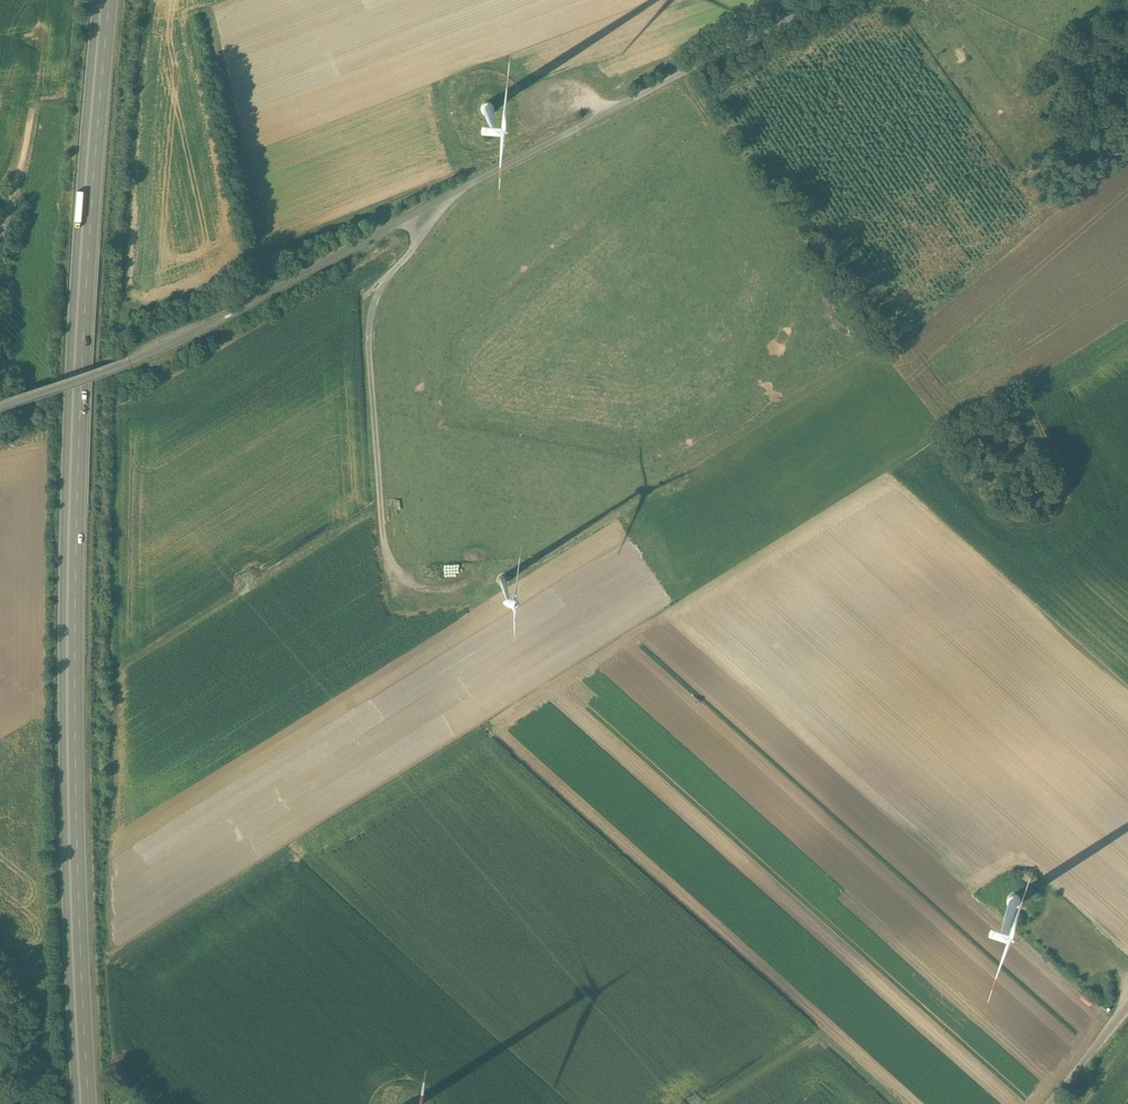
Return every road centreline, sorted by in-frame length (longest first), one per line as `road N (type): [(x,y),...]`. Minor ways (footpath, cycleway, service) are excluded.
road 1 (trunk): [(106,0),(87,171),(72,617),(81,1103)]
road 2 (unclassified): [(816,0),(130,360),(0,404)]
road 3 (track): [(721,1103),(824,1039),(895,1103)]
road 4 (unclassified): [(1127,1004),(1049,1103)]

